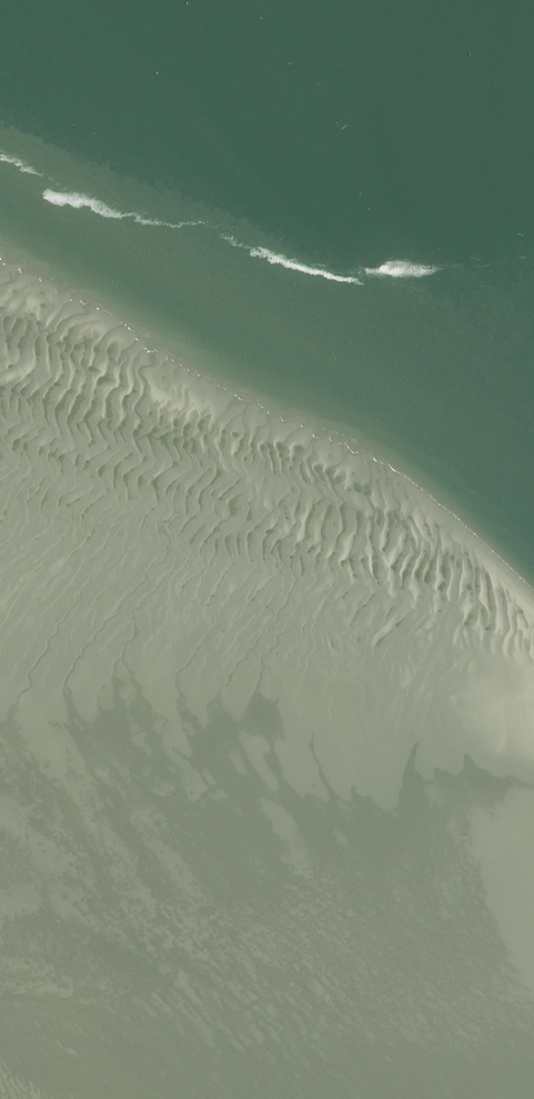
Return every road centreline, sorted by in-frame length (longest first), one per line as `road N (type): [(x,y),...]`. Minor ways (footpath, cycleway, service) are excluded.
road 1 (trunk): [(361,1098),(391,0)]
road 2 (trunk): [(368,0),(343,1098)]

